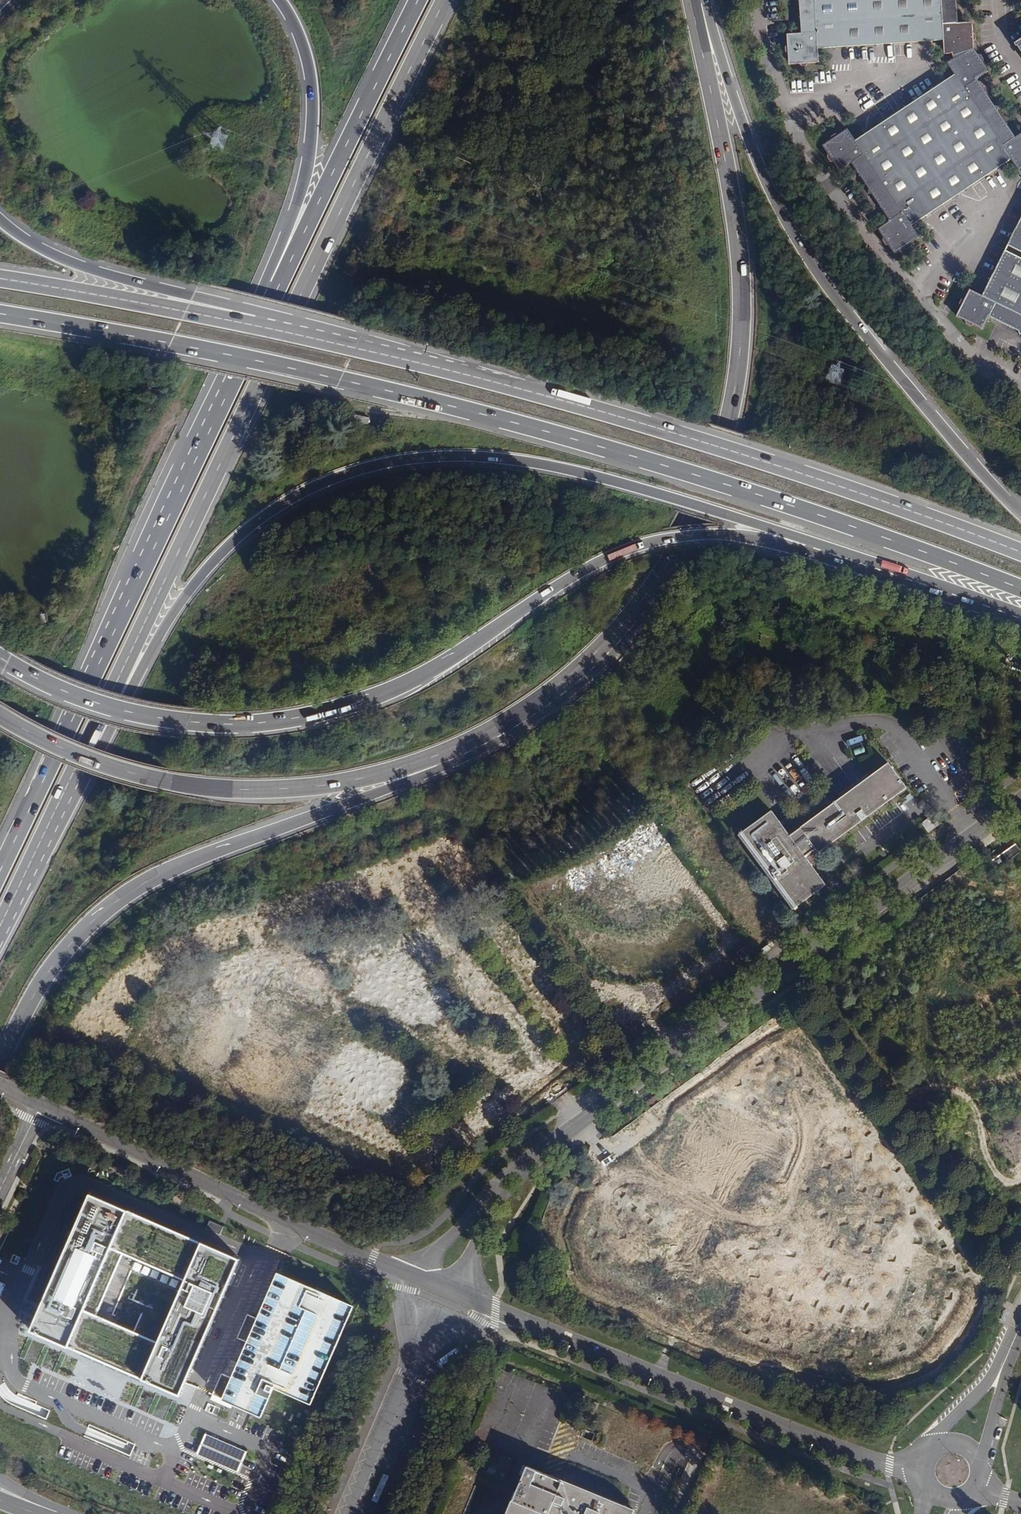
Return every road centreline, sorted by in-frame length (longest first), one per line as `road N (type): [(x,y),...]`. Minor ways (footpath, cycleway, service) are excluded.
road 1 (trunk): [(0,314),(482,415),(728,486),(1020,590)]
road 2 (motorway): [(0,658),(66,693),(130,713),(230,725),(296,719),(414,680),(631,549),(711,535),(805,540)]
road 3 (motorway): [(85,748),(212,562),(279,505),(354,470),(437,455),(518,459),(805,540)]
road 4 (motorway): [(470,741),(565,680),(645,596),(690,517),(725,422),(739,353),(741,273),(691,0)]
road 5 (motorway): [(85,748),(444,0)]
road 6 (trunk): [(1020,555),(700,440),(297,335)]
road 7 (residential): [(1020,801),(511,1175),(491,1199)]
road 8 (motorway): [(277,287),(0,870)]
road 9 (motorway): [(1020,509),(903,381),(822,278),(763,174),(699,0)]
road 10 (motorway): [(0,1056),(57,960),(145,882),(316,815),(470,741)]
road 11 (motorway): [(0,716),(95,763),(244,790),(360,779),(470,741)]
road 12 (residential): [(918,1469),(887,1465),(483,1305)]
road 13 (residential): [(409,1275),(38,1105)]
road 14 (motorway): [(297,335),(72,262),(0,219)]
road 15 (motorway): [(418,0),(277,287)]
road 16 (trunk): [(297,335),(0,278)]
road 17 (motorway): [(278,0),(305,57),(311,108),(306,168),(277,287)]
road 18 (motorway): [(805,540),(1020,612)]
road 19 (motorway): [(0,926),(85,748)]

